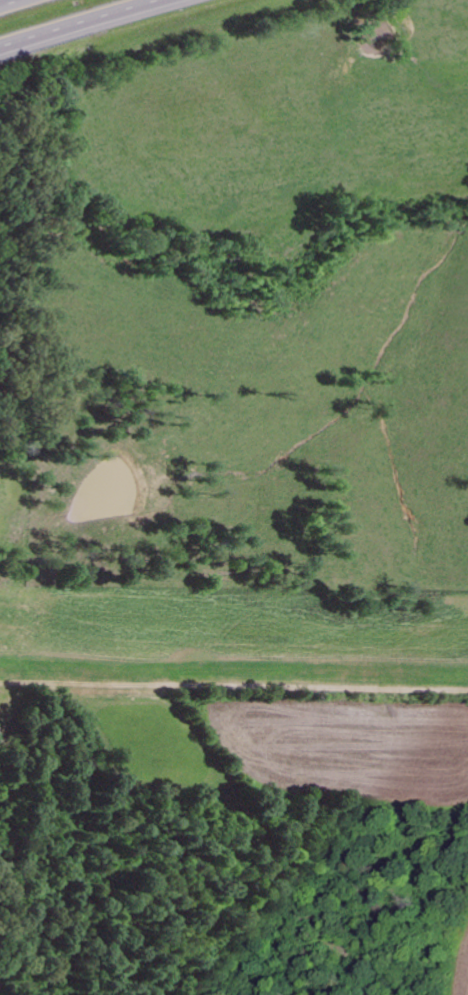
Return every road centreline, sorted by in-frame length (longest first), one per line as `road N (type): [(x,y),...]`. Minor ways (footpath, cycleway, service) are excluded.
road 1 (motorway): [(0,49),(167,0)]

